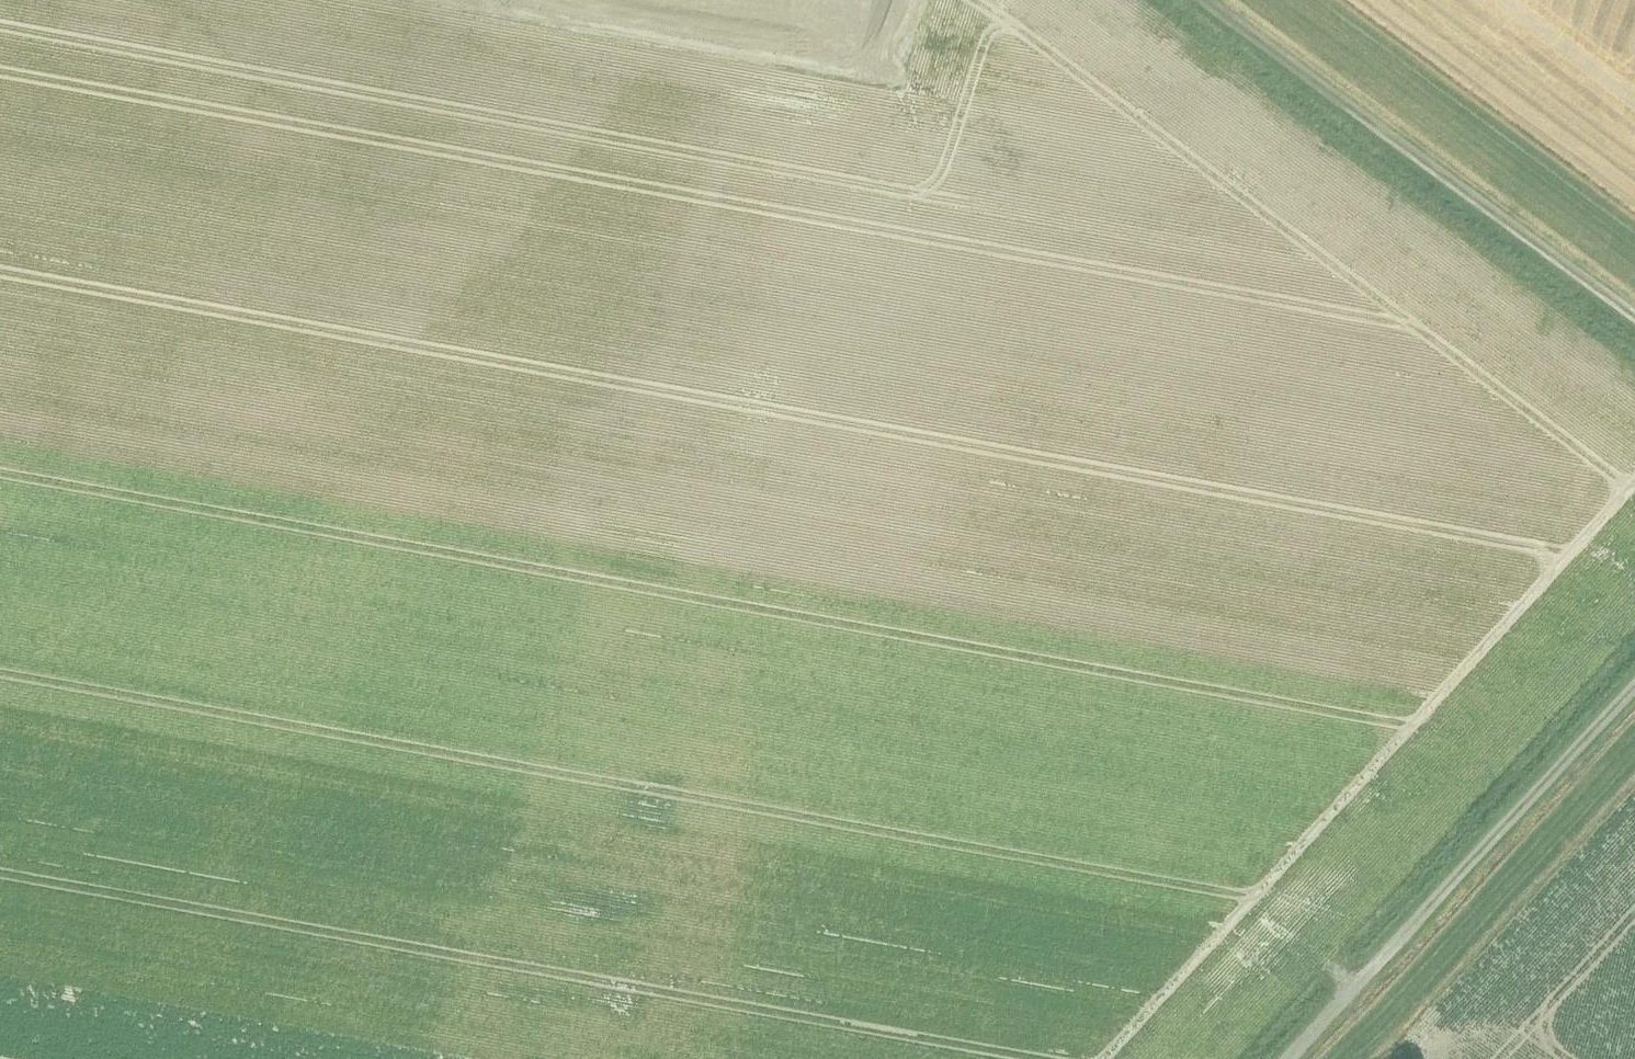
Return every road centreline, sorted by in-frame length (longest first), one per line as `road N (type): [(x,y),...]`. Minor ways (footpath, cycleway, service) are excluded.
road 1 (track): [(1634,321),(1206,0)]
road 2 (track): [(1286,1058),(1634,684)]

